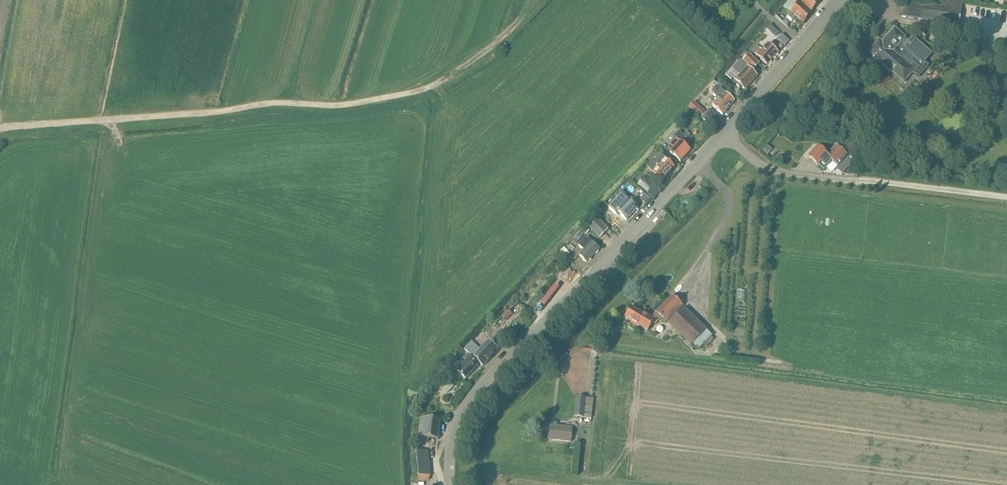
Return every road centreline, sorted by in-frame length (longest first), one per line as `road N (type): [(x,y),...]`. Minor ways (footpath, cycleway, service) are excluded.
road 1 (unclassified): [(450,484),(453,433),(477,390),(698,161),(837,0)]
road 2 (track): [(0,129),(266,104),(331,107),(437,85)]

